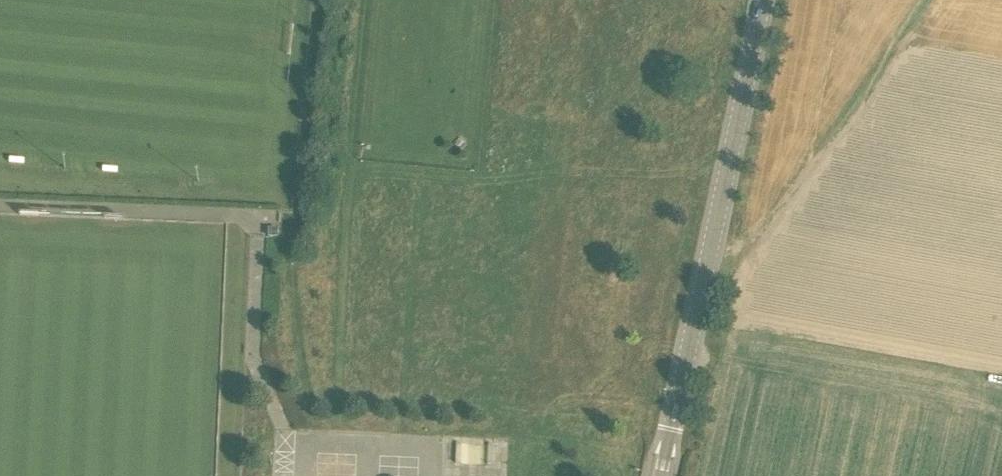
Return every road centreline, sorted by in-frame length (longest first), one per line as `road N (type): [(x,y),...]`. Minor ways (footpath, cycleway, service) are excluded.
road 1 (tertiary): [(661,475),(761,0)]
road 2 (track): [(926,0),(751,245),(713,241)]

